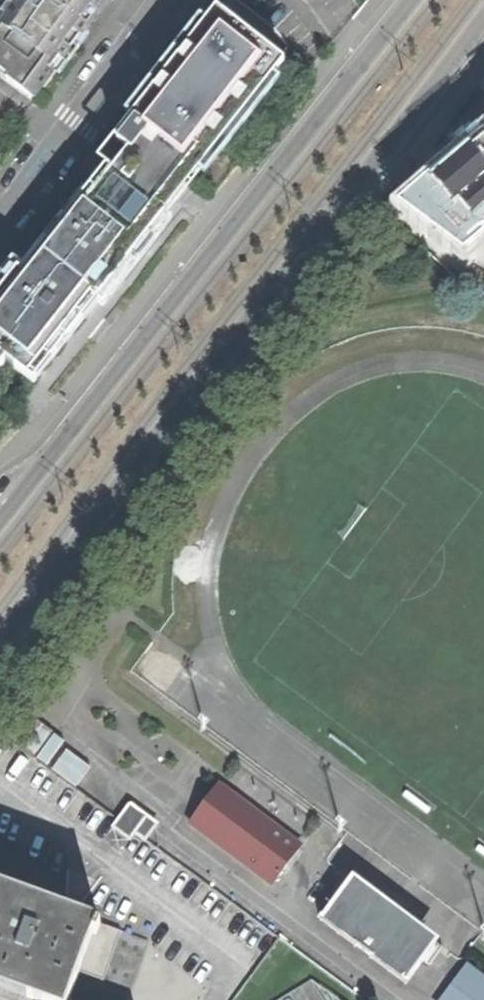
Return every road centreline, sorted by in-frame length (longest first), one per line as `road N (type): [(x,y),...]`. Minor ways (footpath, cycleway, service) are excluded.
road 1 (primary): [(0,653),(483,19)]
road 2 (primary): [(409,0),(0,518)]
road 3 (residential): [(0,229),(166,0)]

